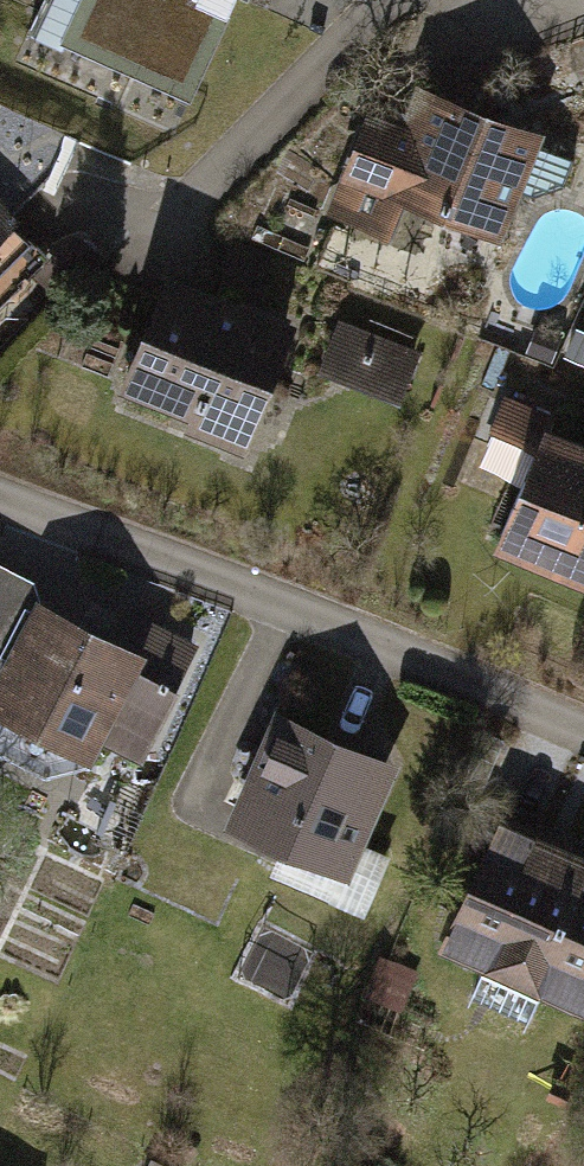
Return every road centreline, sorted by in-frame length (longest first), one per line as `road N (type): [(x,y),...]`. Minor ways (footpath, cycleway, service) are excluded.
road 1 (residential): [(583,725),(0,505)]
road 2 (residential): [(355,0),(181,192),(82,206)]

